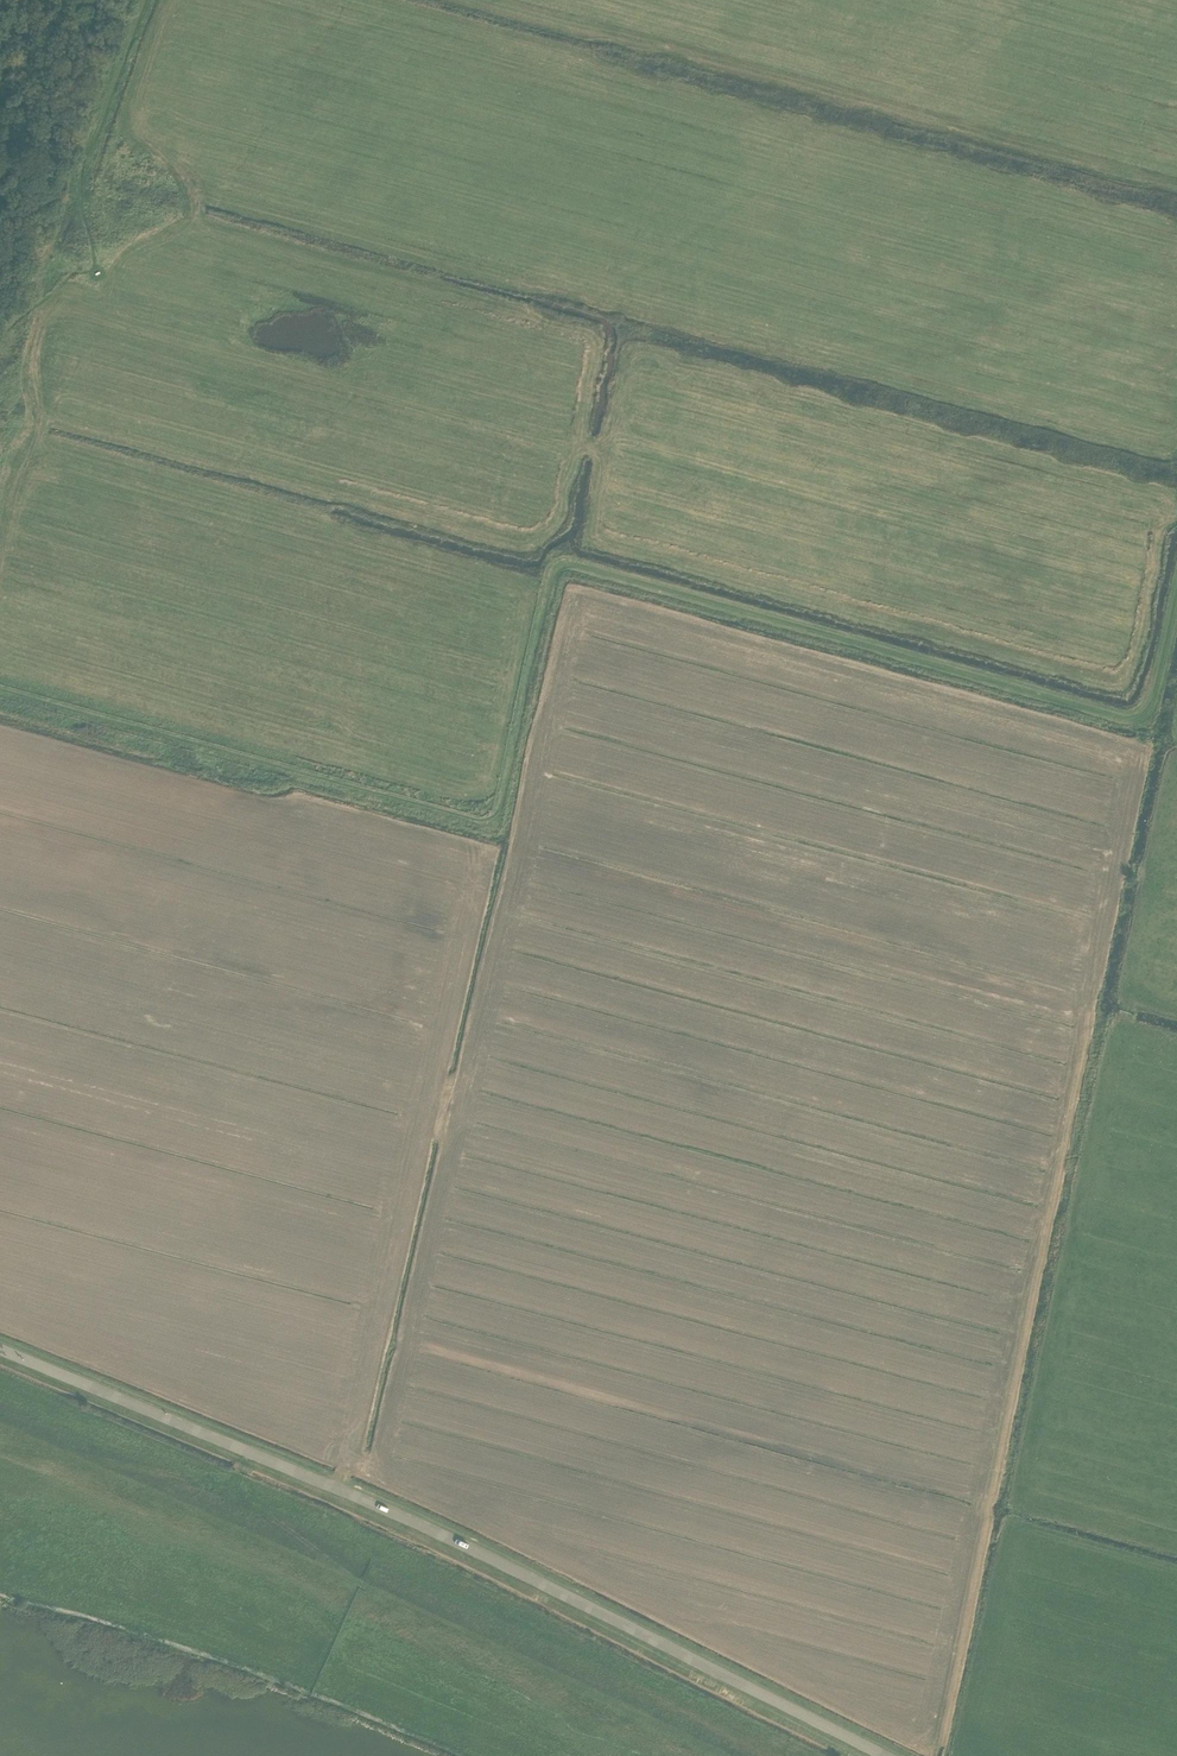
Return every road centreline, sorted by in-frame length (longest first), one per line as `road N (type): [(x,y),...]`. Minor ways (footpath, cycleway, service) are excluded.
road 1 (tertiary): [(0,1350),(441,1535),(885,1755)]
road 2 (track): [(248,1452),(227,1493),(144,1469),(0,1446)]
road 3 (track): [(88,158),(143,0)]
road 4 (track): [(227,1493),(361,1584)]
road 5 (track): [(1176,590),(1143,744)]

